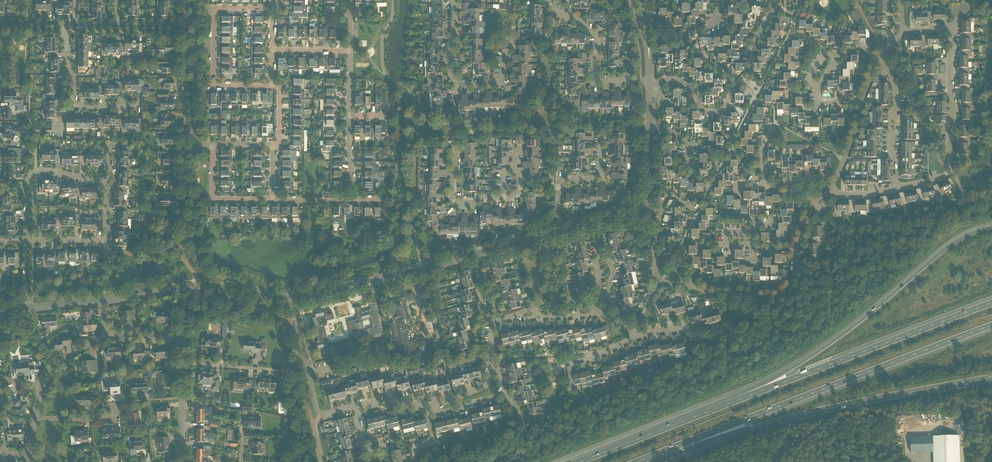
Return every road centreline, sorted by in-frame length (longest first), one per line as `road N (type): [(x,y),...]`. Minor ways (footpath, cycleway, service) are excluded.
road 1 (motorway): [(676,446),(991,325)]
road 2 (motorway): [(676,446),(991,378)]
road 3 (motorway): [(991,227),(957,240),(838,337),(750,395)]
road 4 (tertiary): [(294,298),(548,237)]
road 5 (motorway): [(991,303),(750,395)]
road 6 (residential): [(654,222),(652,270),(661,280),(713,295),(775,297),(795,277),(797,248)]
road 7 (residential): [(897,189),(950,169),(953,24)]
road 8 (residential): [(272,86),(213,80),(215,10),(273,10)]
road 9 (motorway): [(750,395),(580,461)]
road 10 (residential): [(504,199),(453,199),(455,84)]
road 11 (residential): [(546,0),(596,37),(595,80),(649,82)]
road 12 (residential): [(355,406),(321,414),(317,407),(294,298)]
road 13 (residential): [(897,189),(895,85),(879,61)]

